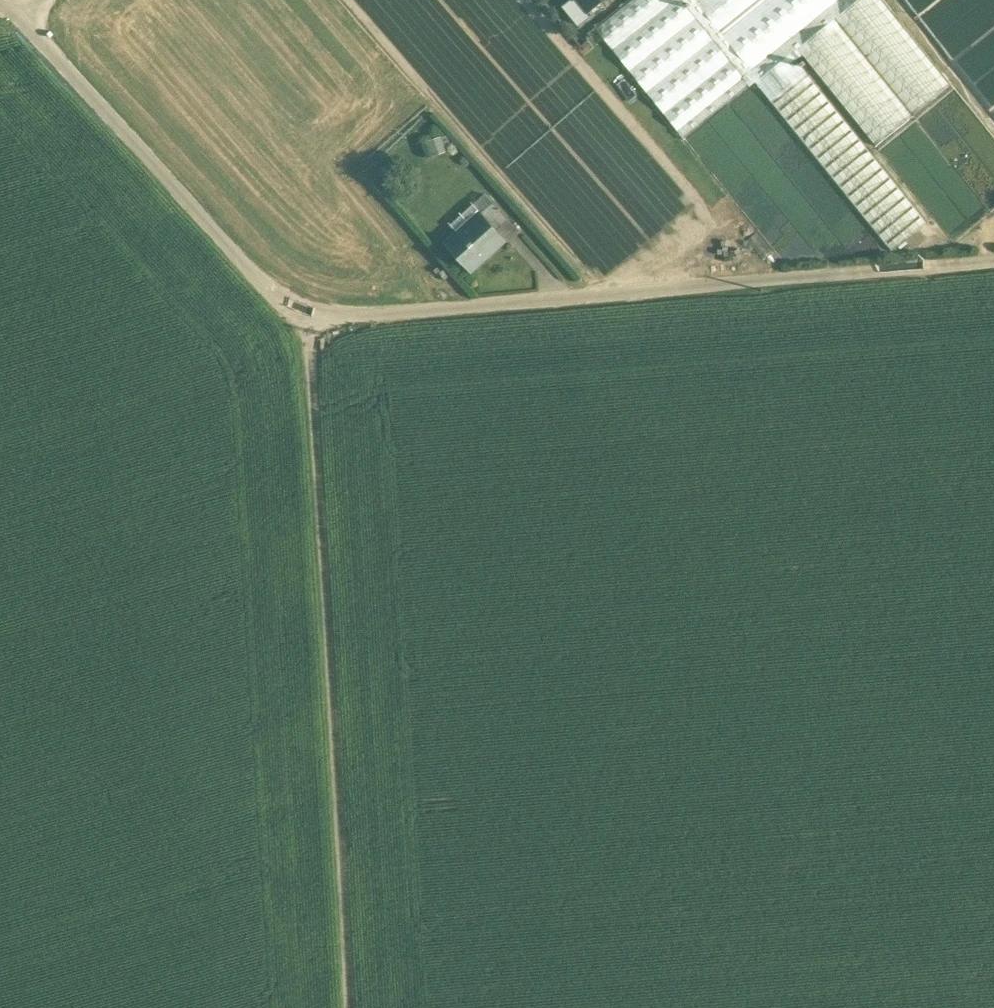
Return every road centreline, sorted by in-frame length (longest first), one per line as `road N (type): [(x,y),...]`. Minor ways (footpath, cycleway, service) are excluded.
road 1 (residential): [(993,260),(360,314),(306,311),(272,291),(19,16)]
road 2 (track): [(306,311),(348,1007)]

